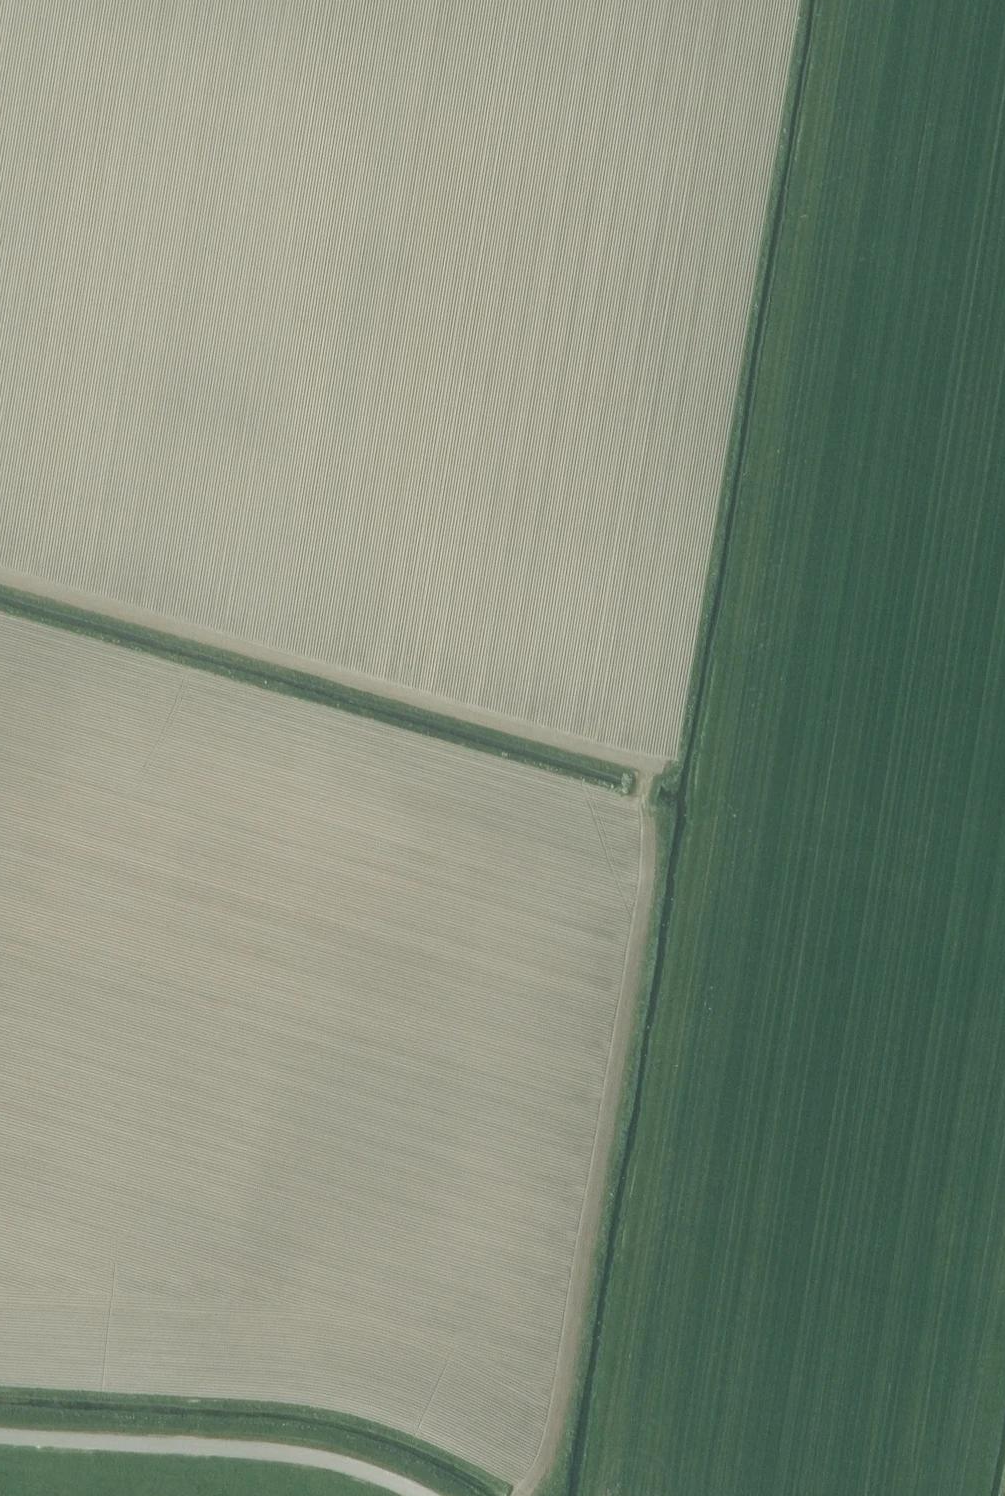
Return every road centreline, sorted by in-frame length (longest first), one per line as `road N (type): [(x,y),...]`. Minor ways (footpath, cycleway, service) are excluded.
road 1 (unclassified): [(423,1495),(382,1472),(312,1457),(0,1439)]

